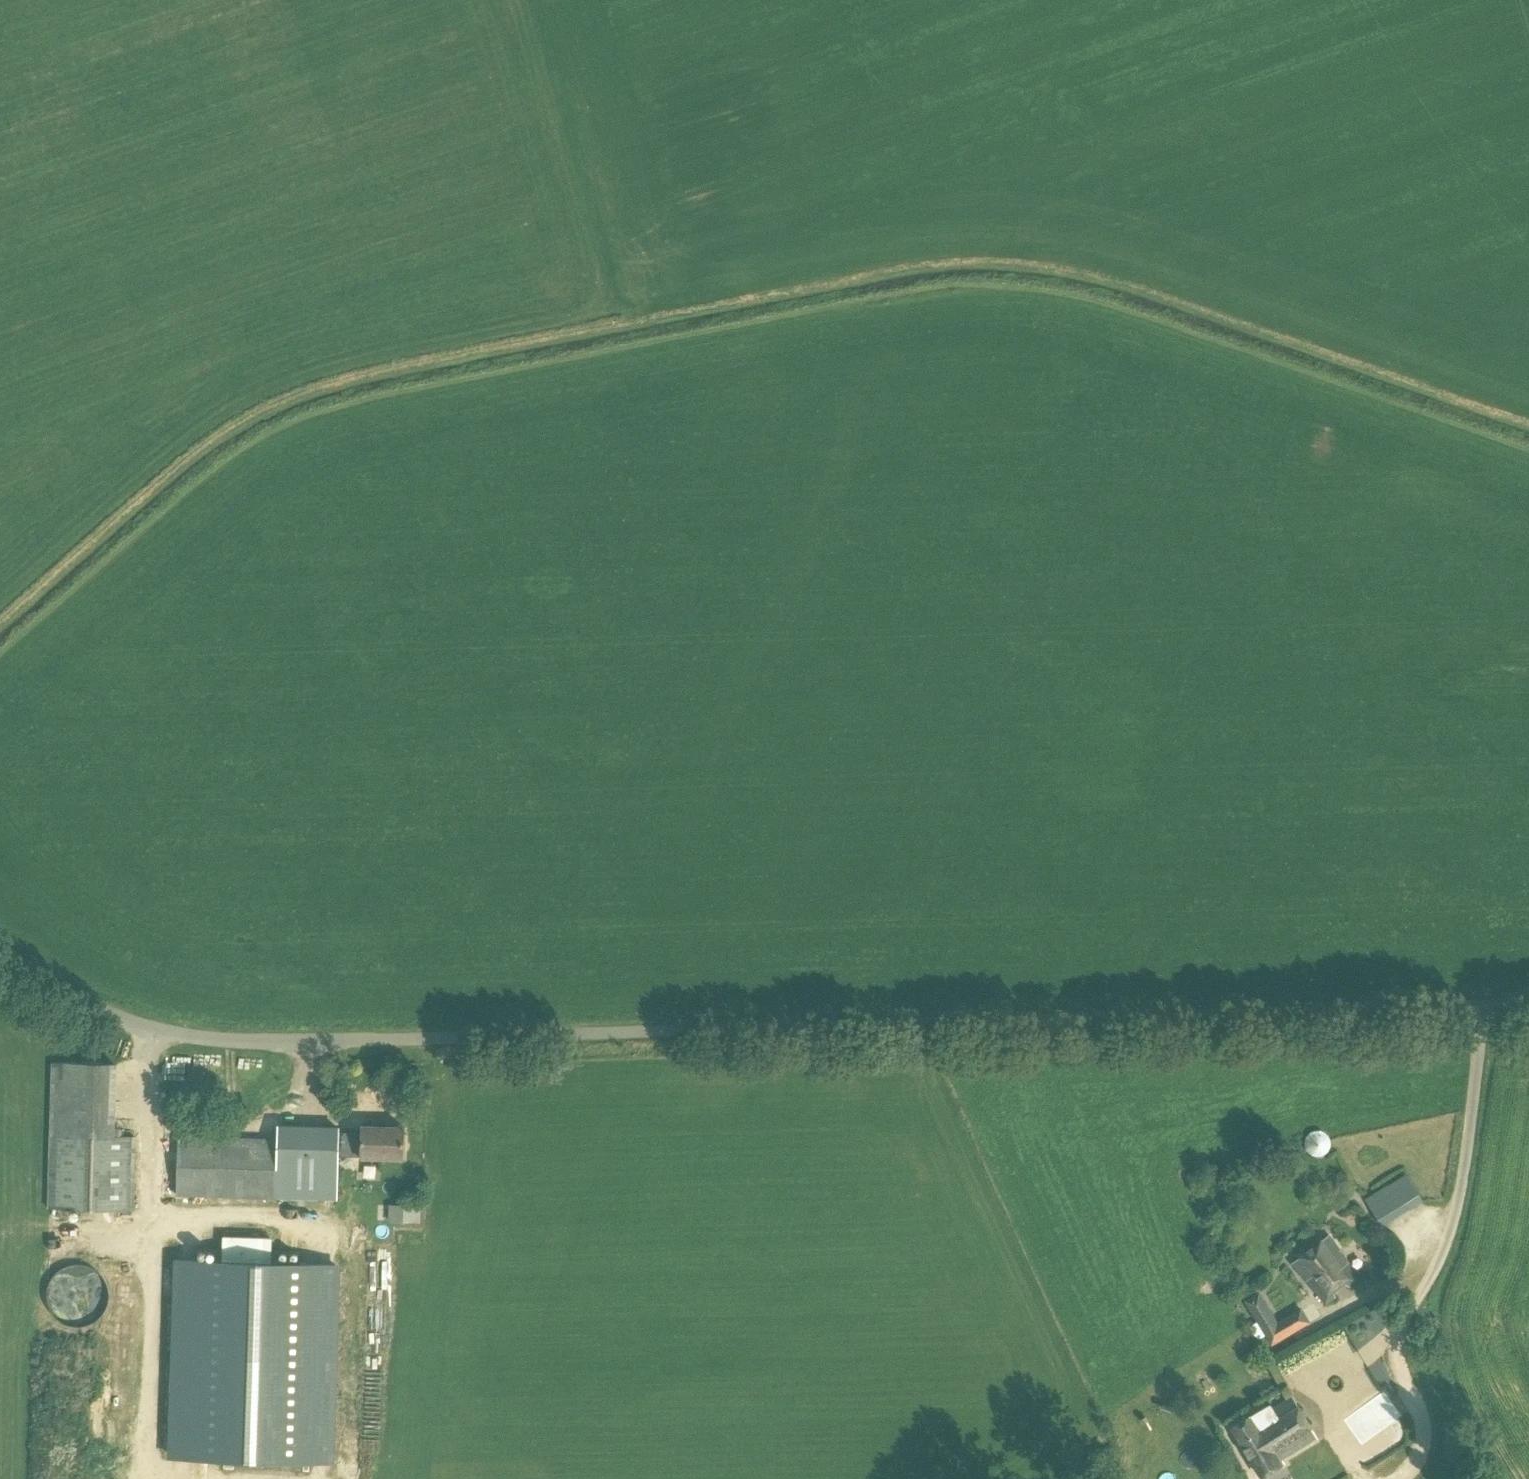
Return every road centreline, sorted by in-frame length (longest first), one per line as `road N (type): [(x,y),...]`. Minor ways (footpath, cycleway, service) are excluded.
road 1 (unclassified): [(1528,1015),(256,1052),(173,1049),(83,1023),(0,960)]

